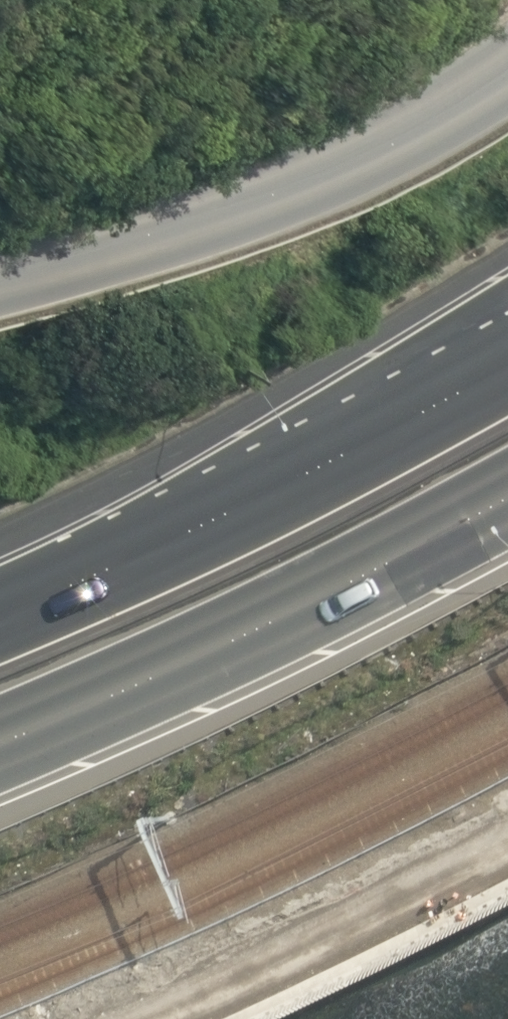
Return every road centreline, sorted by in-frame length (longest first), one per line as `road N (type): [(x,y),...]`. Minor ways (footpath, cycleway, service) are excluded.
road 1 (trunk): [(0,616),(398,425),(507,360)]
road 2 (trunk): [(507,497),(0,746)]
road 3 (unclassified): [(507,72),(317,184),(0,287)]

